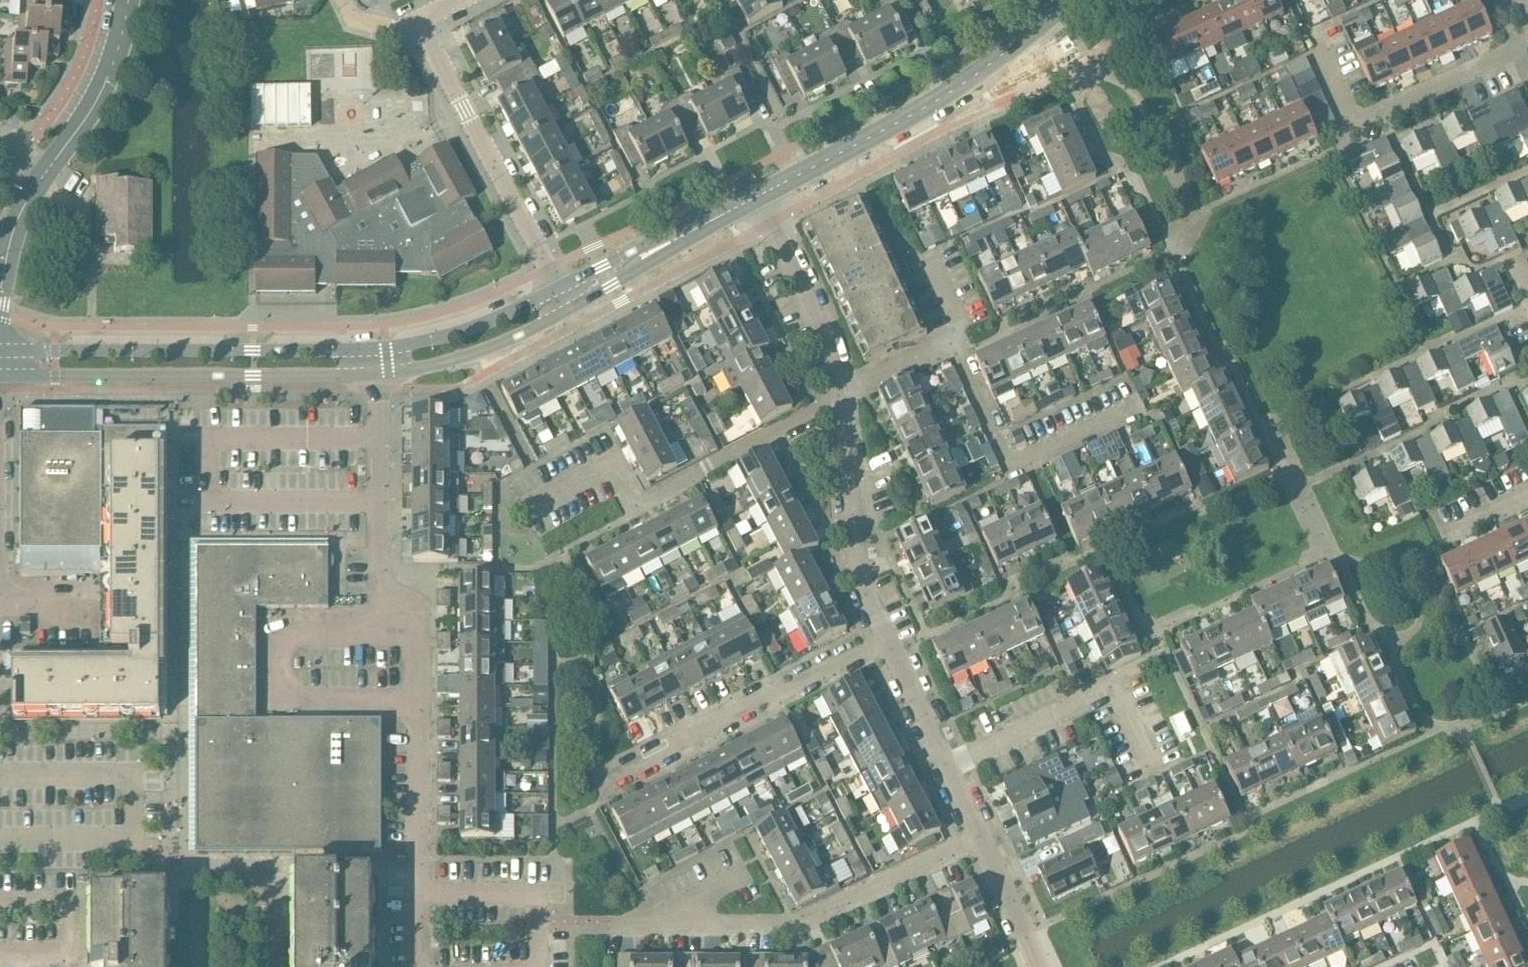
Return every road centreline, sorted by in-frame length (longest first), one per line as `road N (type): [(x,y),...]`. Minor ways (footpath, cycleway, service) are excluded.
road 1 (residential): [(417,894),(419,653),(379,581),(377,362)]
road 2 (residential): [(744,870),(640,922),(792,923),(976,840)]
road 3 (tertiary): [(0,365),(377,362)]
road 4 (tertiary): [(756,199),(969,81),(1072,0)]
road 5 (residential): [(563,299),(419,24)]
road 6 (residential): [(609,785),(886,646)]
road 7 (residential): [(1136,408),(1008,465),(952,338)]
road 8 (residential): [(1318,52),(1351,126),(1527,45)]
road 9 (residential): [(886,646),(851,553),(836,399)]
road 10 (residential): [(631,505),(836,399)]
road 11 (tertiary): [(563,299),(756,199)]
road 12 (residential): [(836,399),(827,354),(756,199)]
road 13 (tertiary): [(41,178),(104,85),(127,0)]
road 14 (tertiary): [(377,362),(488,338),(563,299)]
road 15 (residential): [(538,966),(537,894),(417,894)]
road 16 (residential): [(945,772),(886,646)]
road 17 (residential): [(1035,966),(976,840)]
road 18 (residential): [(836,399),(952,338)]
road 19 (tertiary): [(0,292),(11,235),(41,178)]

